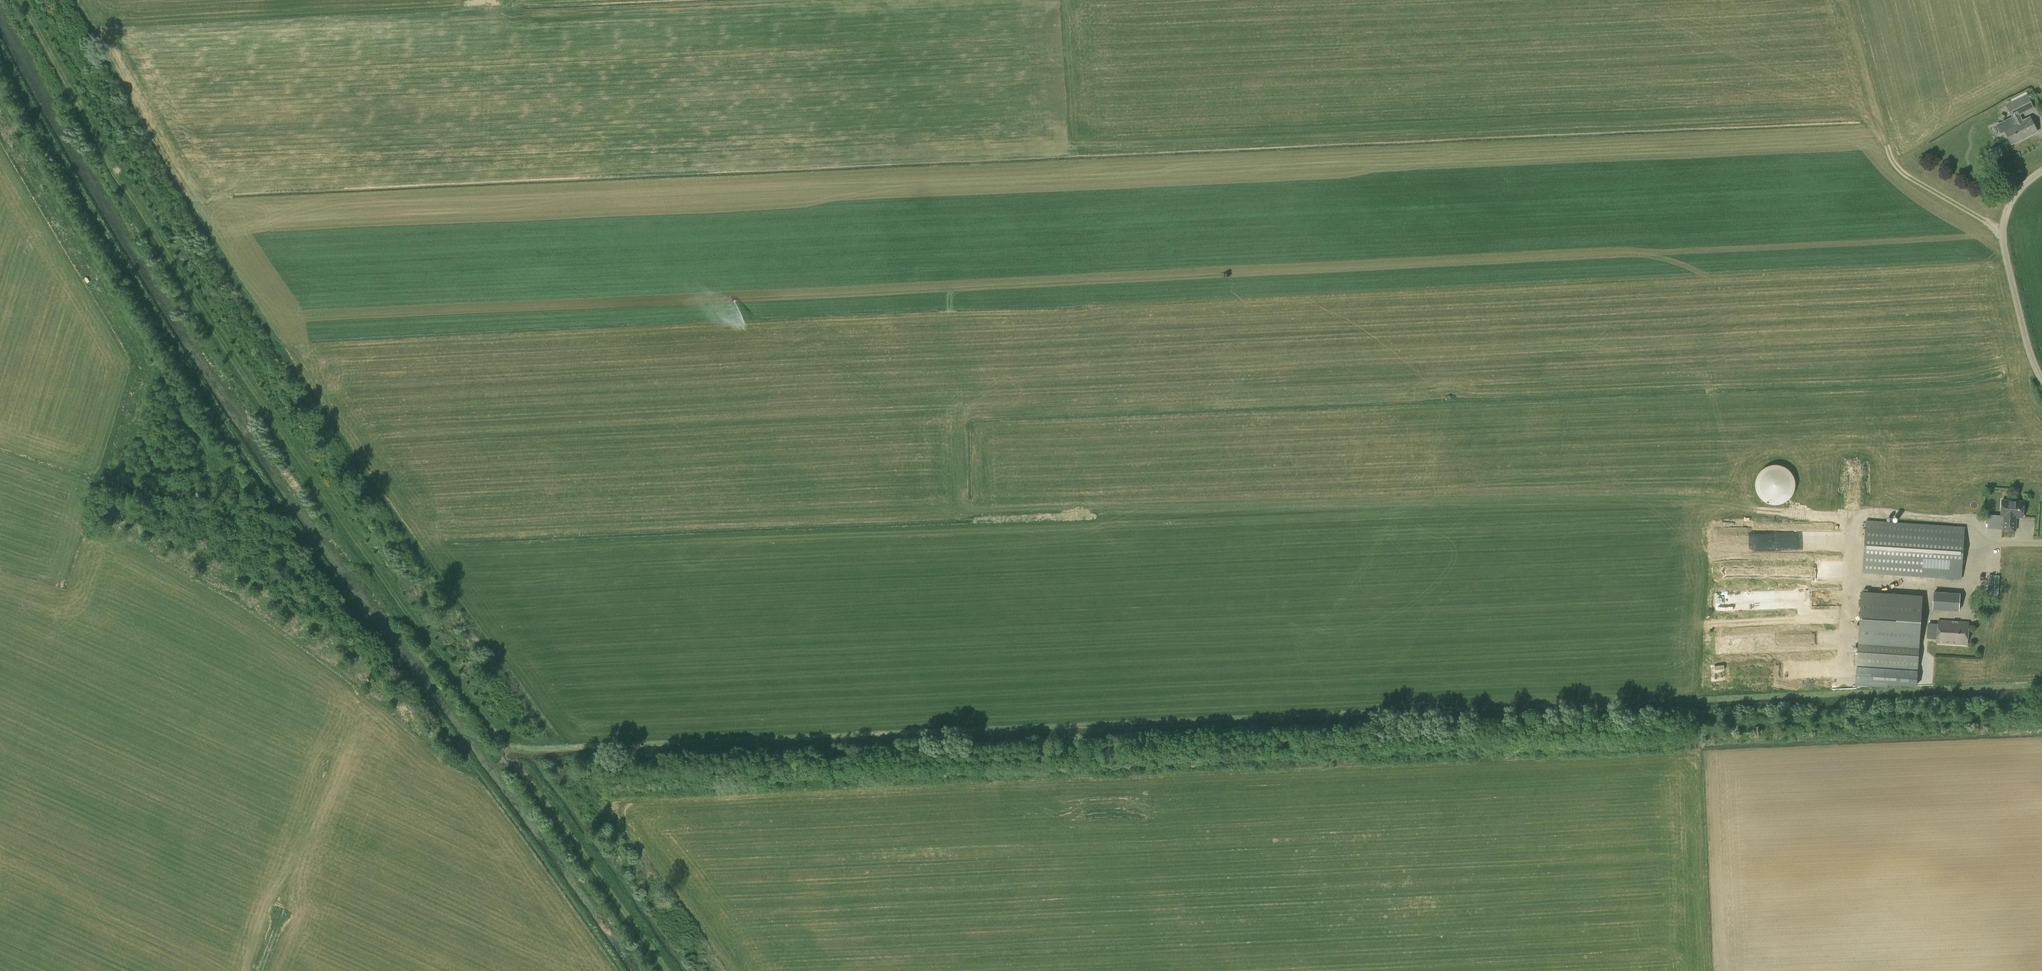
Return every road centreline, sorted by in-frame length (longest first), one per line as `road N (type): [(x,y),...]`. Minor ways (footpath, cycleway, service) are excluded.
road 1 (unclassified): [(2041,378),(2004,231),(2008,204),(2041,170)]

